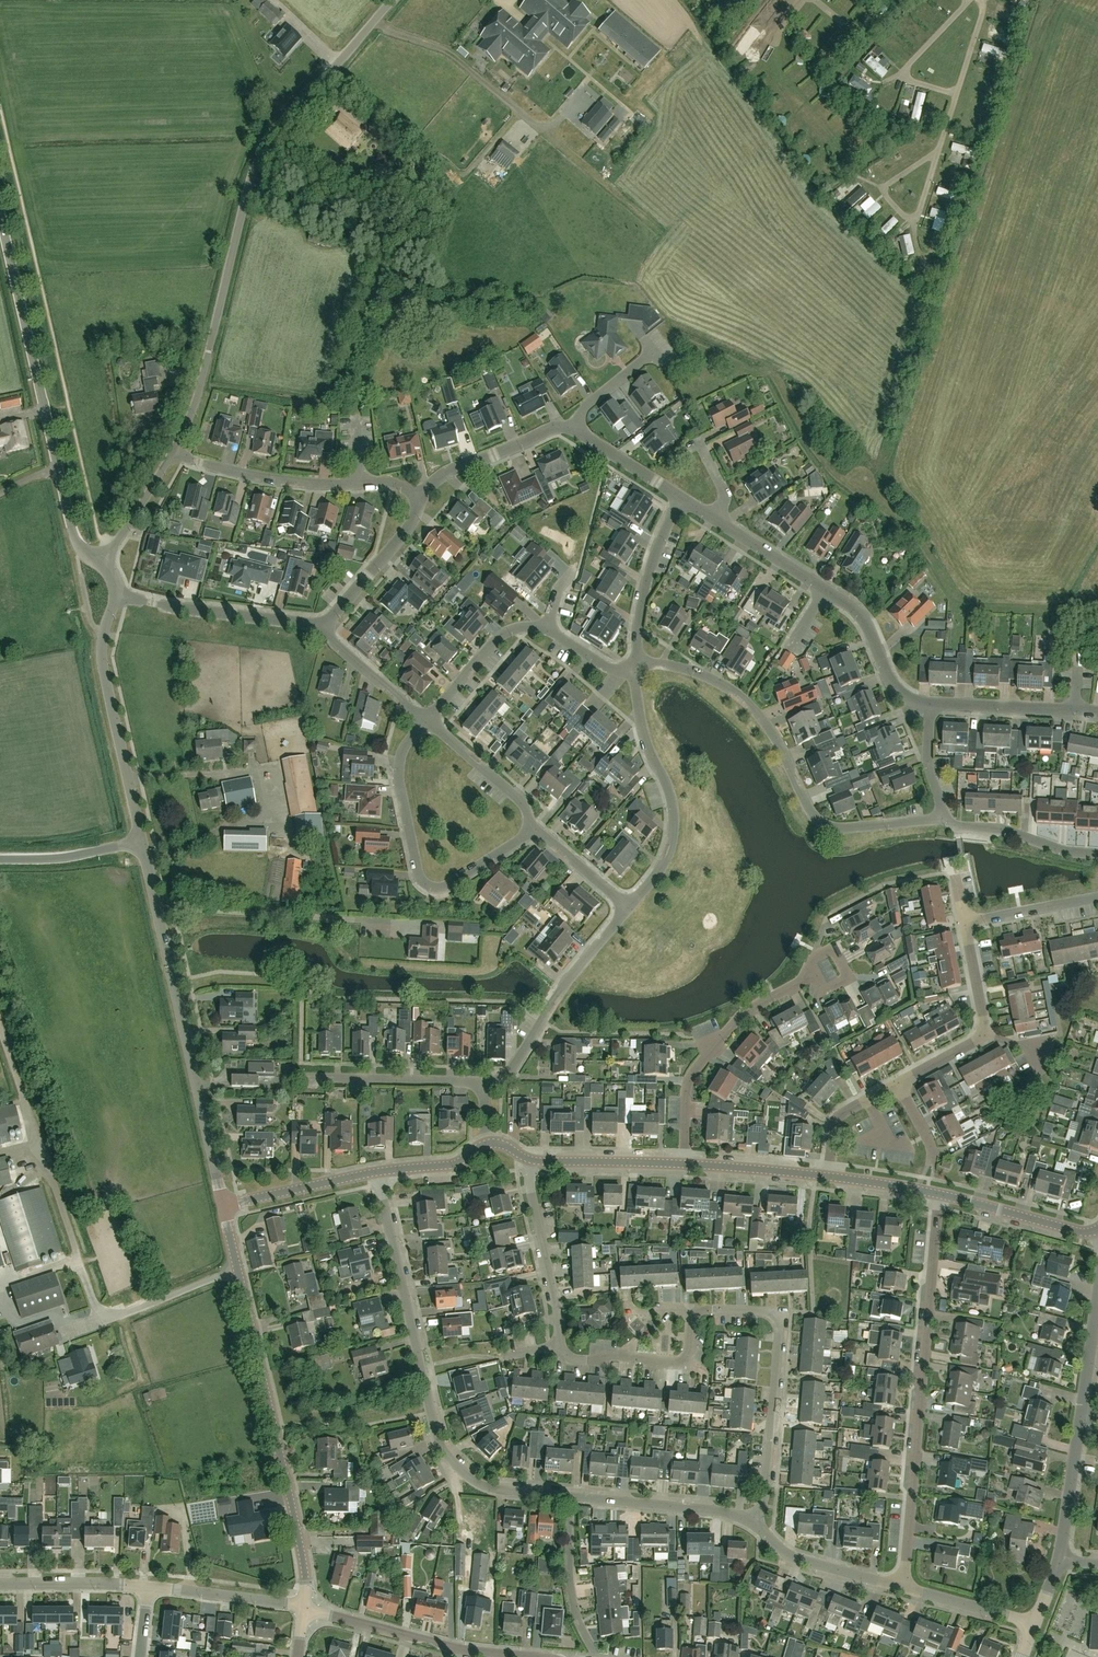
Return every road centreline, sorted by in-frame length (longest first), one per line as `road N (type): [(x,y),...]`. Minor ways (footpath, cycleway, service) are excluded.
road 1 (residential): [(567,1498),(484,1488),(443,1453),(375,1173)]
road 2 (residential): [(302,1606),(304,1566),(290,1493),(222,1206)]
road 3 (unclassified): [(208,352),(260,159),(392,0)]
road 4 (residential): [(903,1592),(939,1194)]
road 5 (residential): [(943,820),(845,829),(822,824),(806,807),(777,743),(743,700),(692,672),(634,665)]
road 6 (residential): [(222,1206),(140,844)]
road 7 (residential): [(536,825),(437,885),(419,881),(396,798),(398,757),(423,722)]
road 8 (residential): [(750,1523),(763,1494),(777,1317),(692,1311)]
road 9 (residential): [(140,844),(101,658),(115,596)]
road 10 (residential): [(626,909),(653,875),(667,830),(665,784),(640,729),(634,673)]
road 11 (residential): [(174,454),(251,478),(385,483),(419,498)]
road 12 (residential): [(685,1166),(689,1075),(742,1014),(806,979)]
road 13 (residential): [(537,1656),(457,1649),(302,1606)]
road 14 (residential): [(482,1083),(512,1069),(564,985),(626,909)]
road 15 (residential): [(965,925),(979,1033),(899,1082)]
road 16 (residential): [(561,1344),(529,1161)]
road 17 (residential): [(750,1523),(567,1498)]
road 18 (residential): [(482,1083),(300,1080)]
road 19 (residential): [(561,1344),(573,1359),(680,1362),(689,1354),(692,1311)]
road 20 (residential): [(152,603),(327,625)]
road 21 (residential): [(634,665),(642,580),(673,497)]
road 22 (residential): [(903,1592),(789,1559),(750,1523)]
road 23 (residential): [(76,545),(38,378)]
road 24 (residential): [(931,705),(896,693),(867,630),(823,589)]
road 25 (unclassified): [(38,378),(0,216)]
road 26 (residential): [(1097,714),(931,705)]
road 27 (residential): [(423,722),(509,623),(543,628)]
road 28 (residential): [(939,1194),(1085,1234),(1097,1230)]
road 29 (residential): [(594,1656),(569,1590),(567,1498)]
road 30 (residential): [(1097,857),(943,820)]
road 31 (residential): [(327,625),(406,531),(419,498)]
road 32 (residential): [(419,498),(448,472),(556,425)]
road 33 (residential): [(222,1206),(375,1173)]
road 34 (residential): [(302,1606),(147,1586)]
road 35 (residential): [(529,1161),(685,1166)]
road 36 (residential): [(536,825),(423,722)]
road 37 (residential): [(685,1166),(828,1175)]
road 38 (residential): [(1061,1561),(1080,1419)]
road 39 (residential): [(423,722),(335,644),(327,625)]
road 40 (residential): [(673,497),(556,425)]
road 41 (residential): [(1034,1623),(903,1592)]
road 42 (residential): [(965,925),(1097,900)]
road 43 (residential): [(97,561),(174,454)]
road 44 (residential): [(828,1175),(839,1114),(899,1082)]
road 45 (residential): [(823,589),(716,523)]
road 46 (residential): [(1080,1419),(1097,1295)]
road 47 (residential): [(626,909),(536,825)]
road 48 (residential): [(0,1584),(121,1585)]

